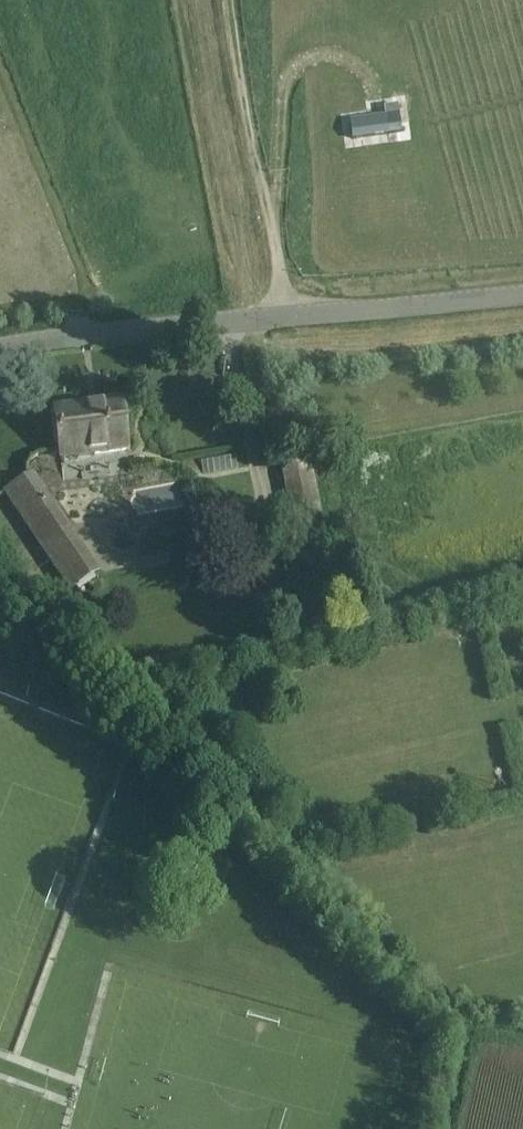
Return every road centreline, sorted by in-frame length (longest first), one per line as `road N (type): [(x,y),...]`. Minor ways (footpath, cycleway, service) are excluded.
road 1 (unclassified): [(0,350),(123,331),(522,294)]
road 2 (track): [(291,316),(230,0)]

